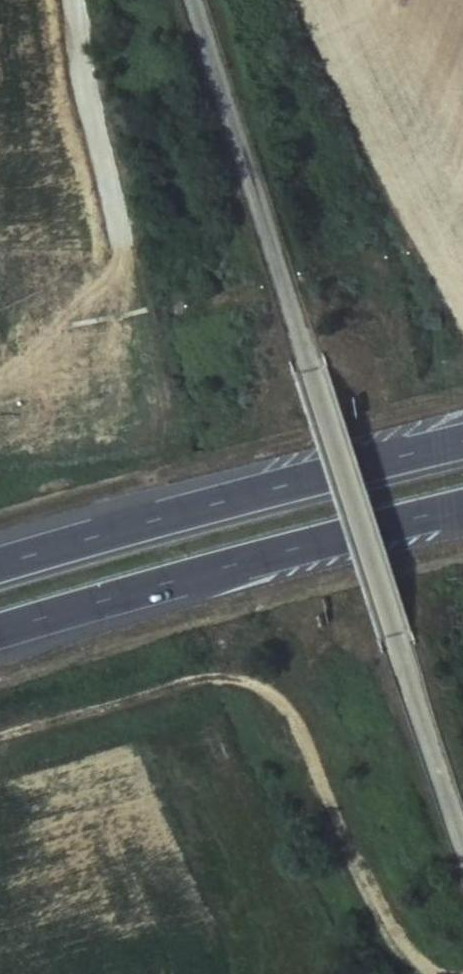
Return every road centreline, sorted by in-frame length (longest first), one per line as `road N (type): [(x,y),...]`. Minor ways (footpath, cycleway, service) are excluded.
road 1 (unclassified): [(462,844),(193,0)]
road 2 (track): [(0,735),(220,680),(256,684),(284,707),(313,757),(395,933),(436,970),(453,973)]
road 3 (motorway): [(0,632),(462,505)]
road 4 (motorway): [(462,441),(0,564)]

